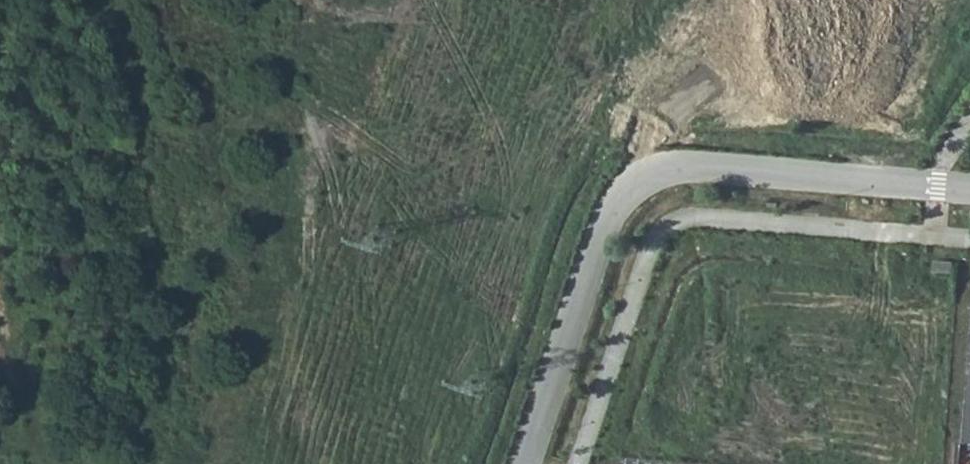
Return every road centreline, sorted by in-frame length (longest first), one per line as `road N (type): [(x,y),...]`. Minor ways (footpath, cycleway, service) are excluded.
road 1 (residential): [(525,463),(615,211),(646,178),(669,168),(969,186)]

